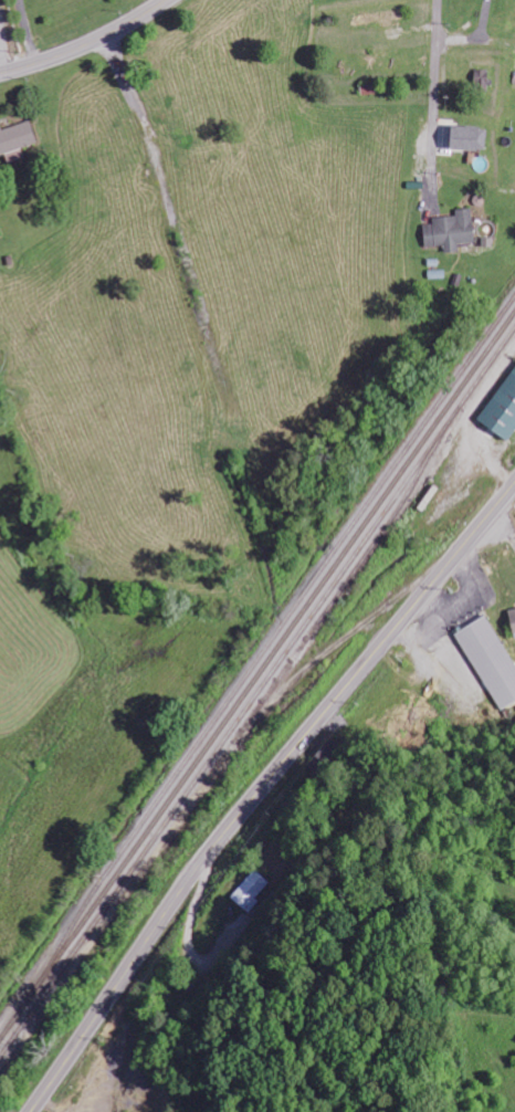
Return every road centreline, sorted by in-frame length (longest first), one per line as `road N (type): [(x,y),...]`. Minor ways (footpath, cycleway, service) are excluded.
road 1 (secondary): [(514,486),(195,874),(32,1111)]
road 2 (secondary): [(0,73),(67,53),(166,0)]
road 3 (residential): [(437,0),(431,170)]

